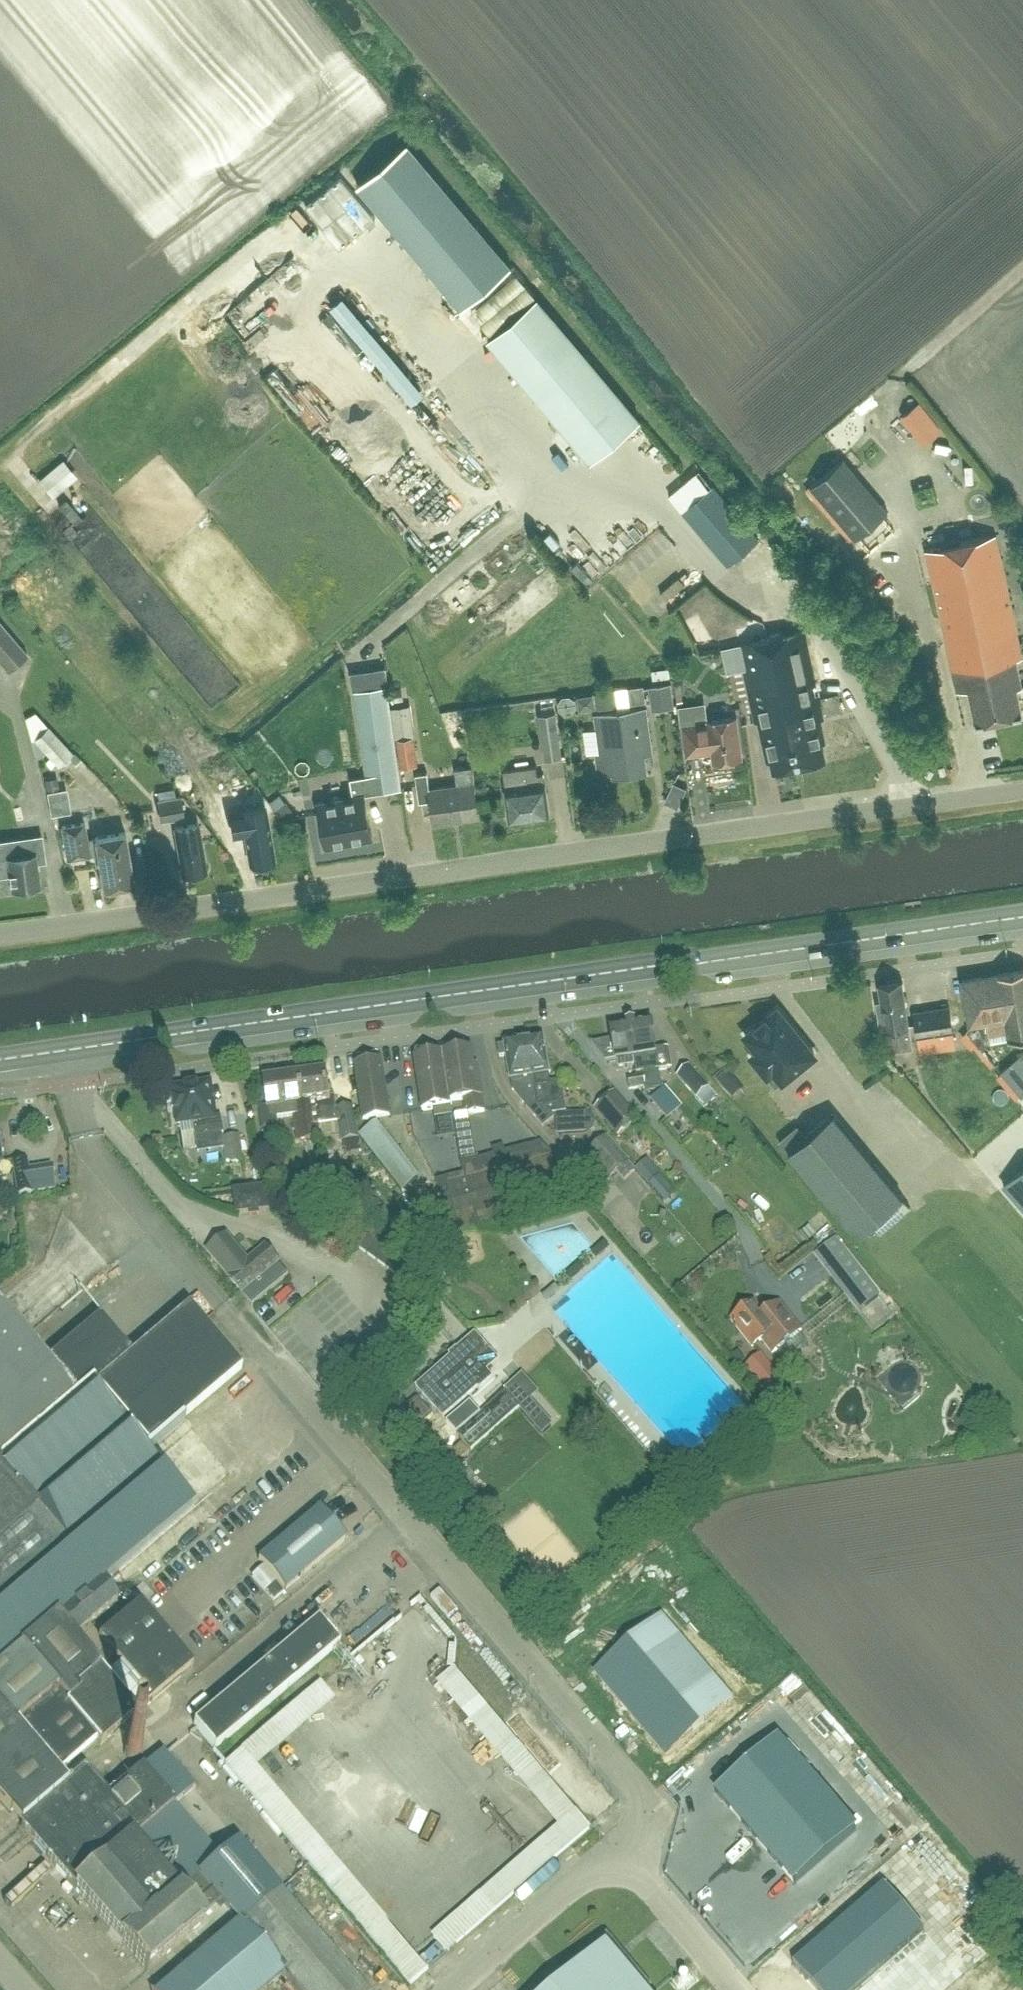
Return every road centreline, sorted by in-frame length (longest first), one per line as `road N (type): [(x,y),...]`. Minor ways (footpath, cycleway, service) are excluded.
road 1 (primary): [(0,1064),(1022,917)]
road 2 (unclassified): [(0,930),(1022,788)]

